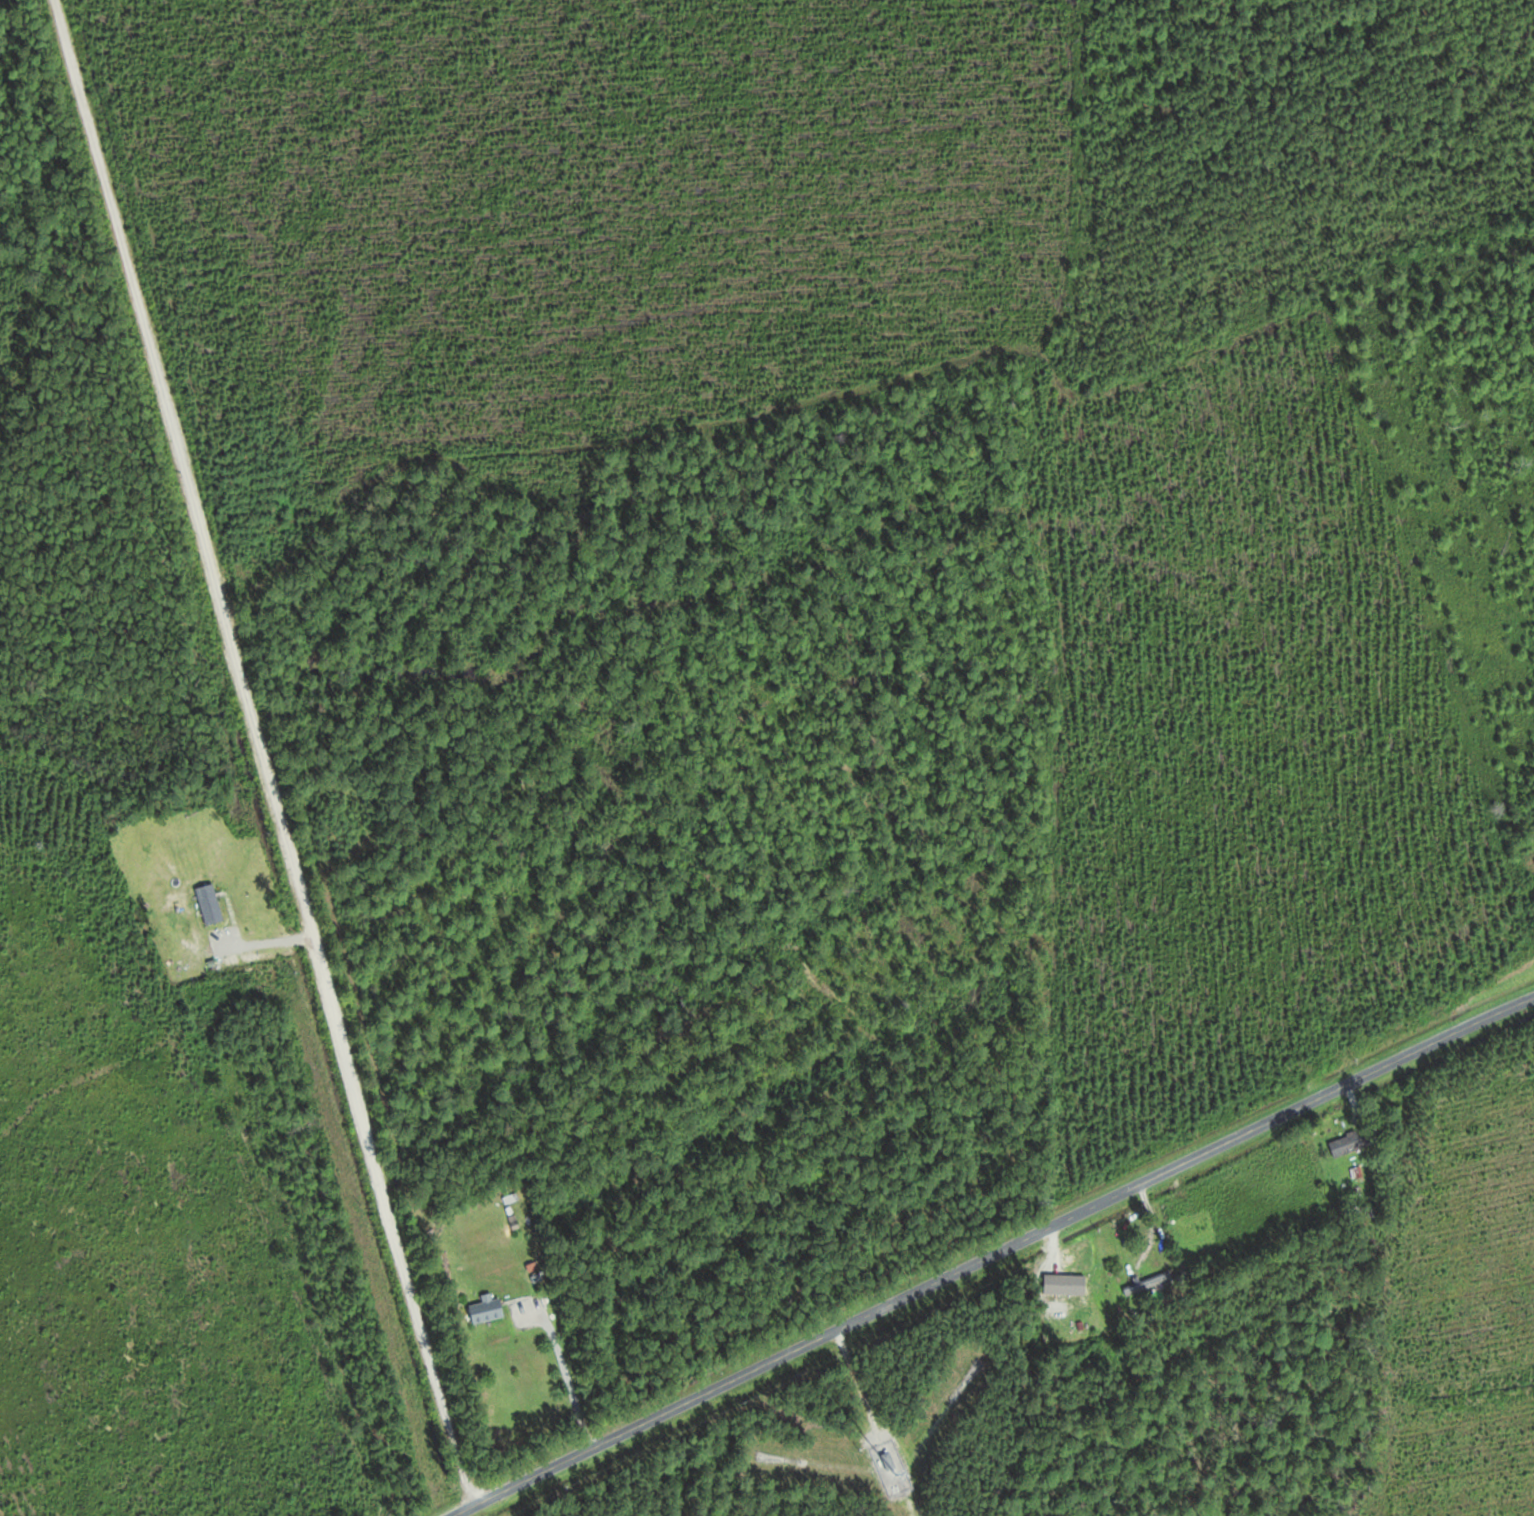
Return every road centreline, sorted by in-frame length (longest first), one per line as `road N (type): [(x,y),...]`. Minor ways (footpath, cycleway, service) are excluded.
road 1 (residential): [(456,1508),(425,1476),(360,1180),(339,1174),(233,633),(70,127),(9,0)]
road 2 (residential): [(441,1515),(1263,1114),(1533,995)]

